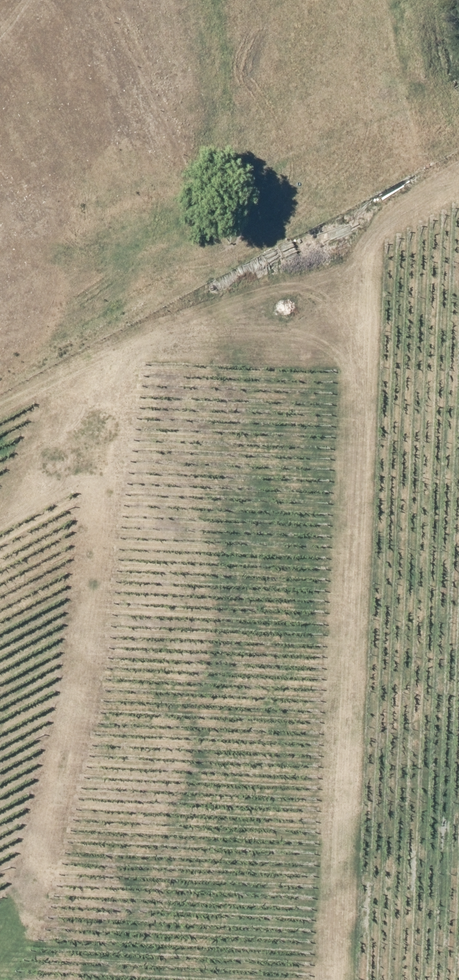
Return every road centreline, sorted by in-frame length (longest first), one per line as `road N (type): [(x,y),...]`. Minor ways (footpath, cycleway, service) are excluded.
road 1 (track): [(344,979),(376,253),(458,200)]
road 2 (track): [(371,311),(285,348),(178,340),(140,377),(114,447),(48,841),(16,904)]
road 3 (track): [(178,340),(0,428)]

